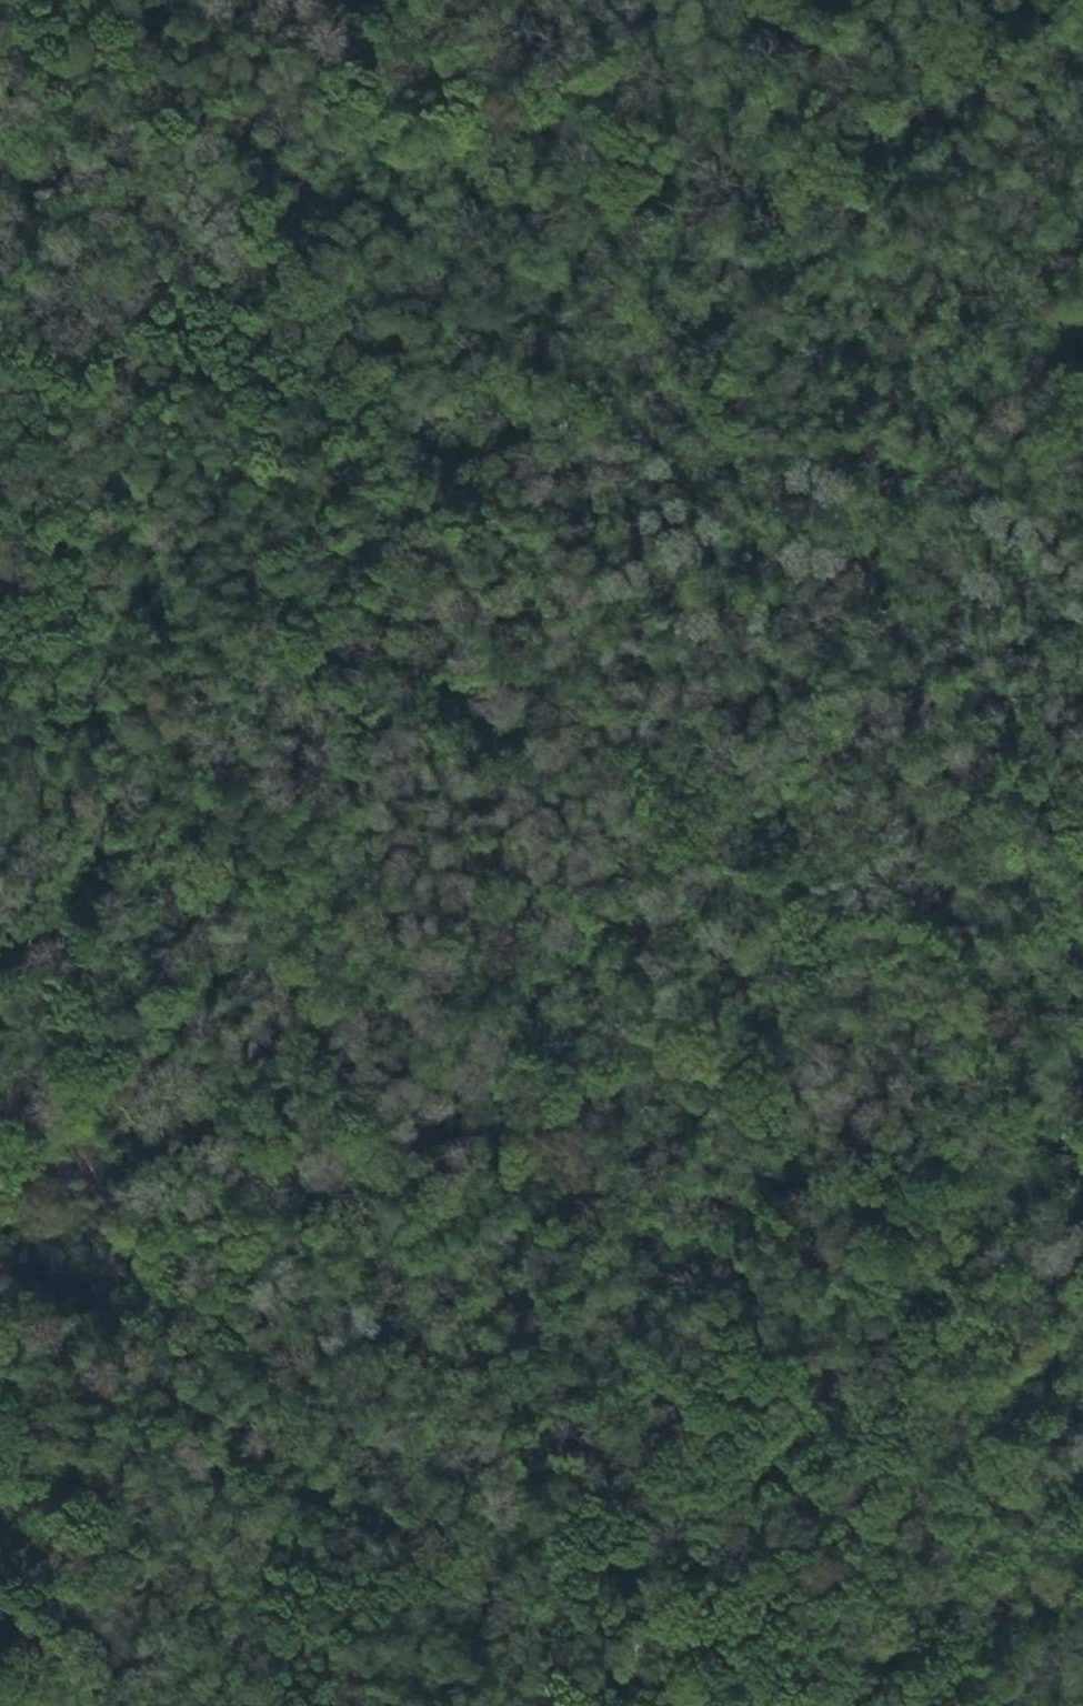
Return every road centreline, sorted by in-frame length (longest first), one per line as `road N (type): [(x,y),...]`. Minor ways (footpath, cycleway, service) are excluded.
road 1 (track): [(1082,1497),(976,1598),(885,1705)]

